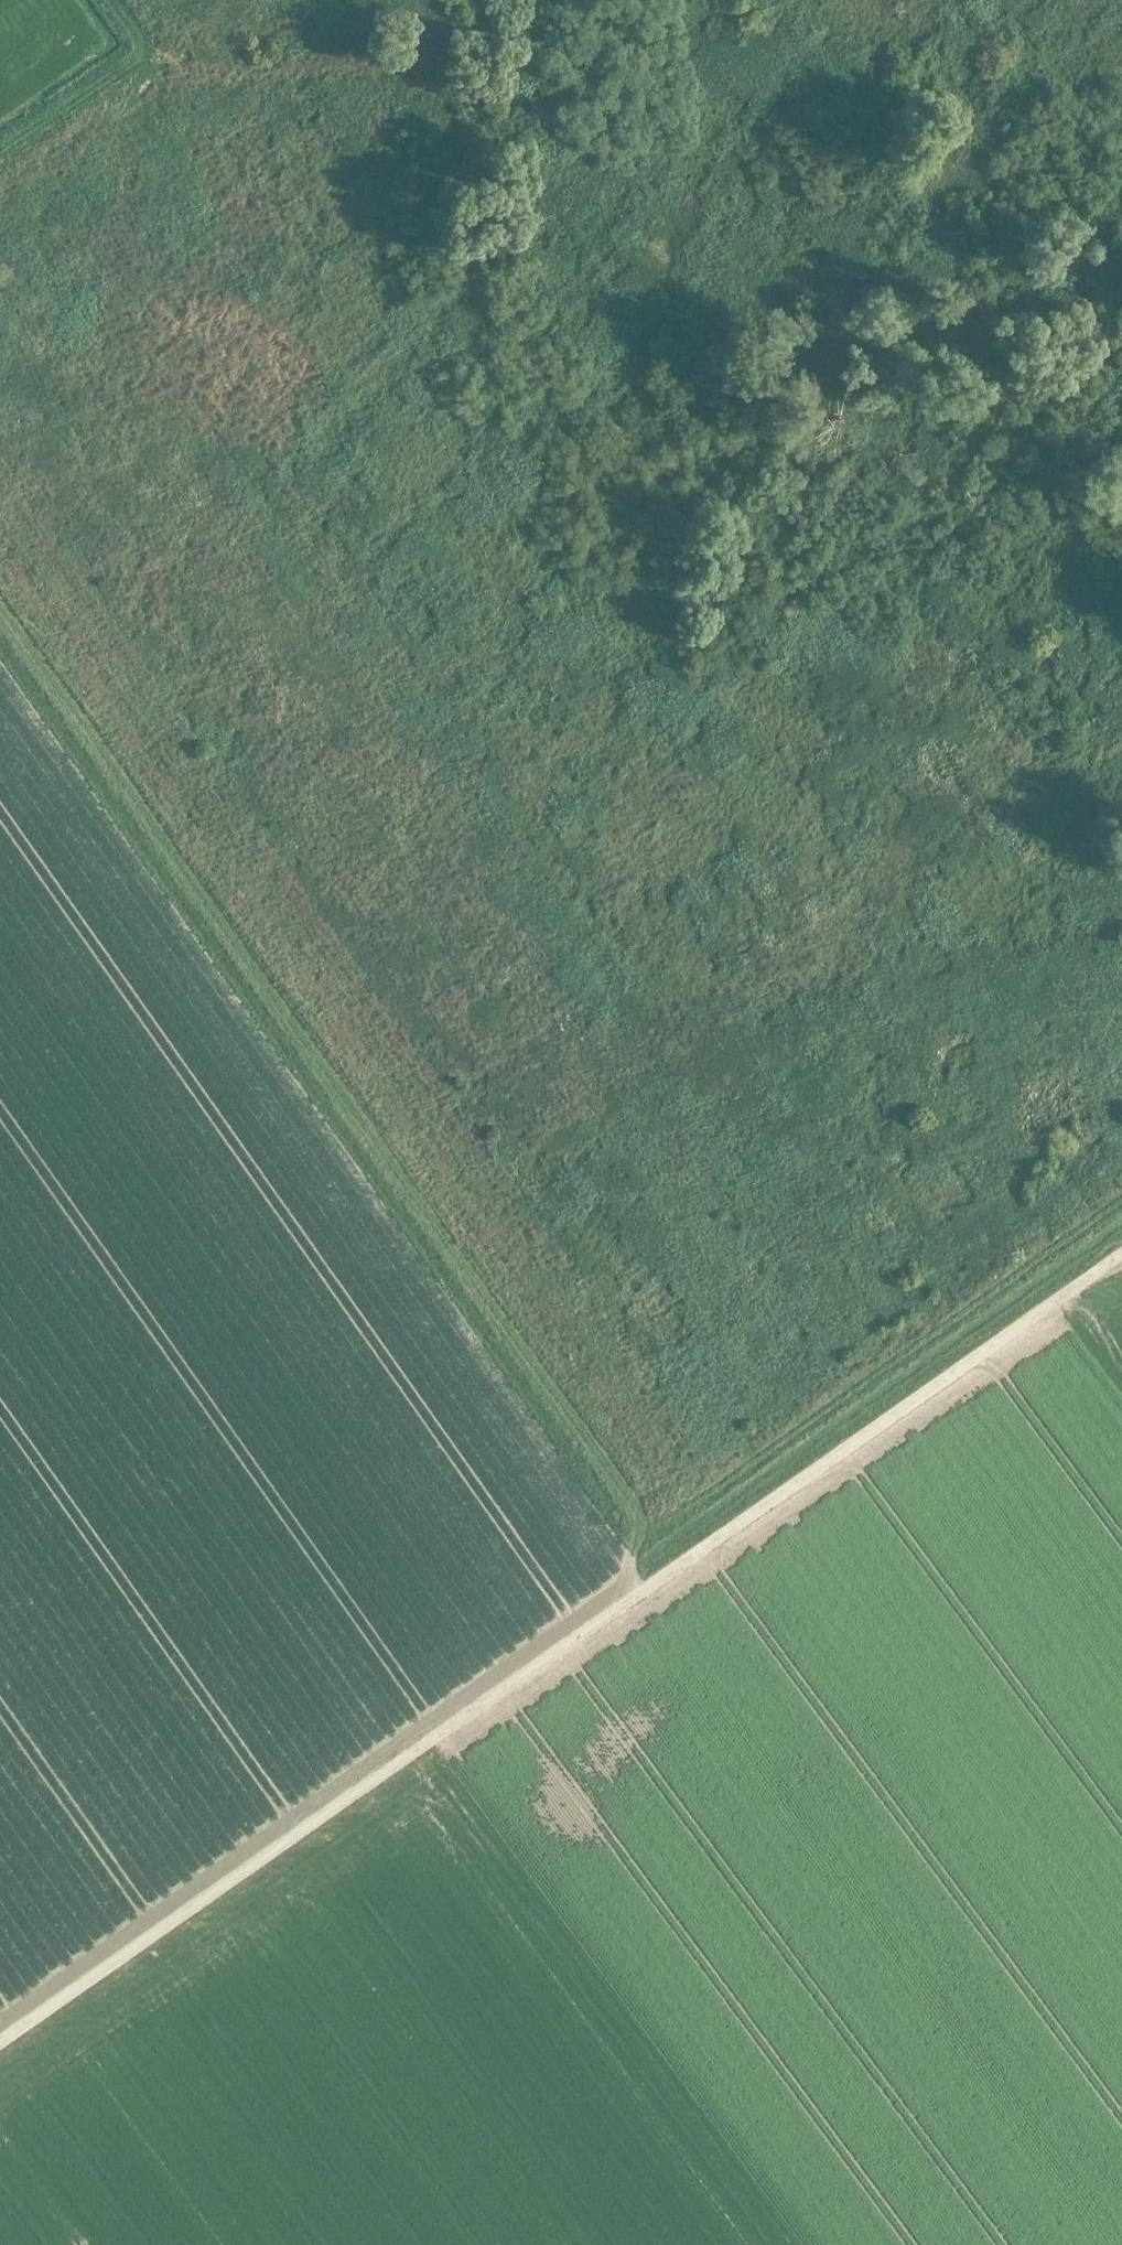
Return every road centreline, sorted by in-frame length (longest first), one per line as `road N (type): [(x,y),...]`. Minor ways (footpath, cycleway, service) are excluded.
road 1 (track): [(1121,1255),(0,2046)]

